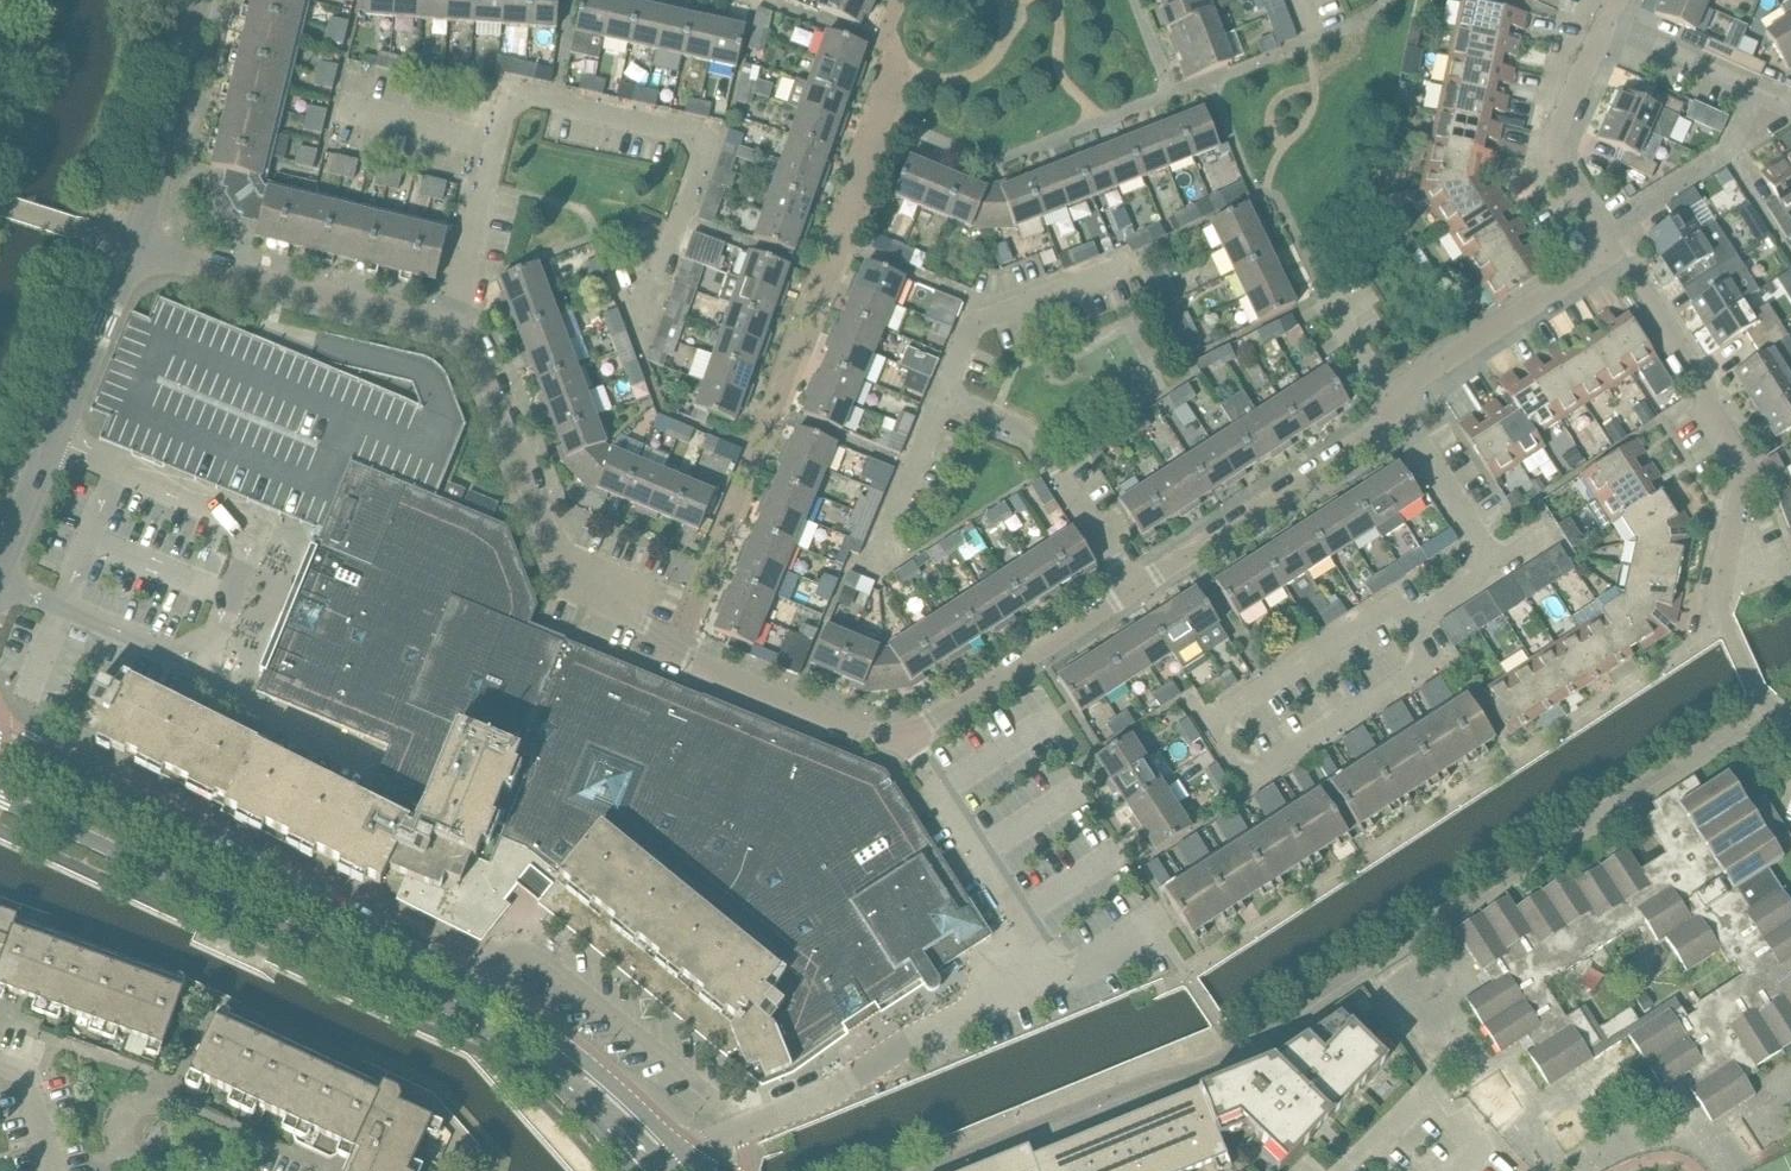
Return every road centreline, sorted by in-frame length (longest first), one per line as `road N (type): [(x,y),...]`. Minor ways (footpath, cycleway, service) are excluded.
road 1 (residential): [(450,326),(481,358),(560,556),(688,659),(871,730),(897,731),(1032,657),(1394,429),(1393,387),(1614,254)]
road 2 (secondary): [(0,799),(410,986),(501,1040),(578,1109)]
road 3 (residential): [(450,326),(509,94),(709,142),(638,342)]
road 4 (secondary): [(475,982),(0,740)]
road 5 (residential): [(1722,582),(1745,464),(1708,412),(1705,388),(1614,254)]
road 6 (residential): [(747,1128),(527,940),(475,982)]
road 7 (unclassified): [(0,572),(131,249)]
road 8 (residential): [(131,249),(450,326)]
road 9 (secondary): [(693,1162),(607,1080),(475,982)]
road 10 (residential): [(747,1128),(991,1005)]
road 11 (unclassified): [(131,249),(194,0)]
road 12 (residential): [(1614,254),(1554,144),(1603,29)]
road 13 (residential): [(1339,1170),(1421,1093),(1479,1149)]
road 14 (residential): [(1790,725),(1763,705),(1717,606),(1722,582)]
road 15 (residential): [(1603,29),(1750,90)]
road 16 (secondary): [(578,1109),(608,1120),(650,1164),(693,1162)]

